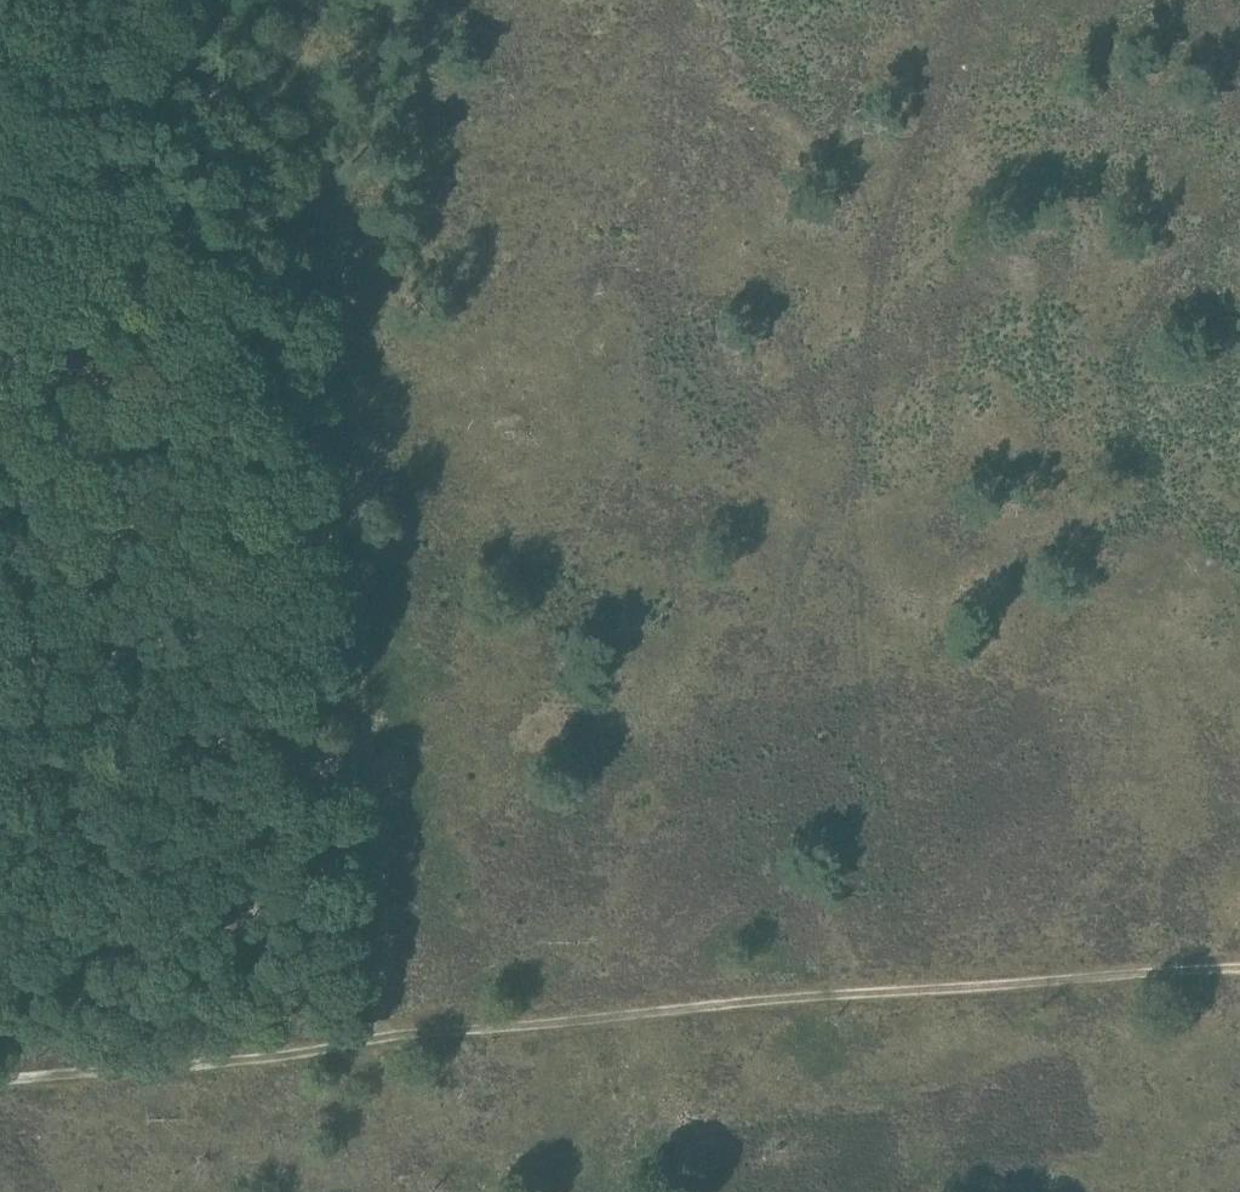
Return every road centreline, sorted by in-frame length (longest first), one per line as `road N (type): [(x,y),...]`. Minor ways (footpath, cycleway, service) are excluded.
road 1 (track): [(0,1082),(300,1060),(393,1032),(1239,971)]

